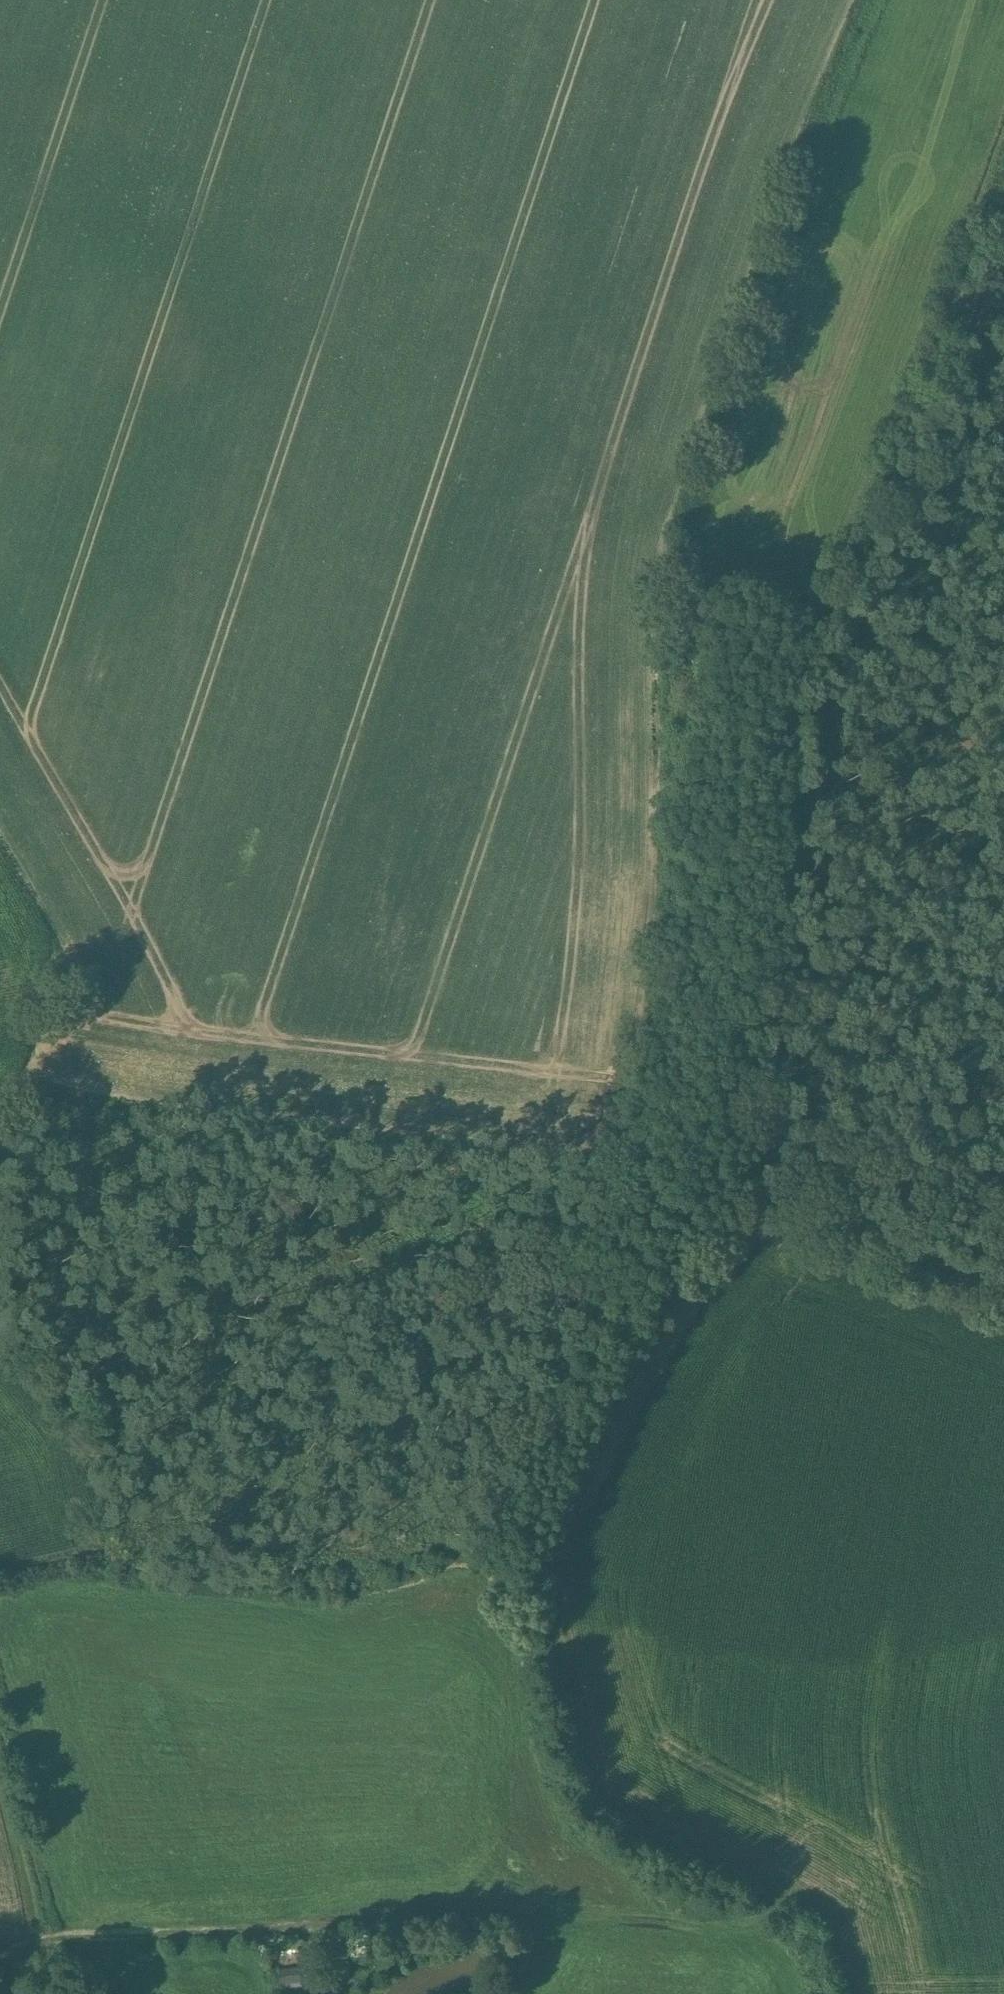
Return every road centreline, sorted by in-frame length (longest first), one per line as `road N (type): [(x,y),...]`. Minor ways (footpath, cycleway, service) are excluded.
road 1 (track): [(0,1953),(55,1939),(378,1921),(709,1918)]

